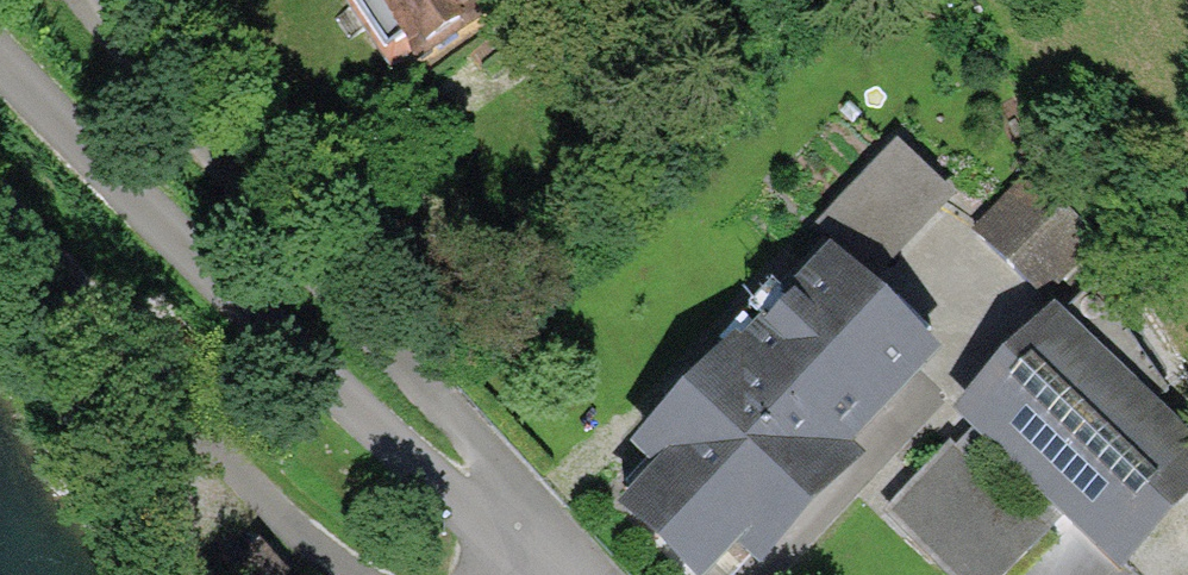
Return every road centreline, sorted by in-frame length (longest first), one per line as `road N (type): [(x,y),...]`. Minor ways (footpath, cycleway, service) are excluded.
road 1 (track): [(558,574),(539,525),(462,424),(206,168),(66,0)]
road 2 (residential): [(540,574),(156,239),(0,74)]
road 3 (track): [(364,574),(238,477),(0,203)]

